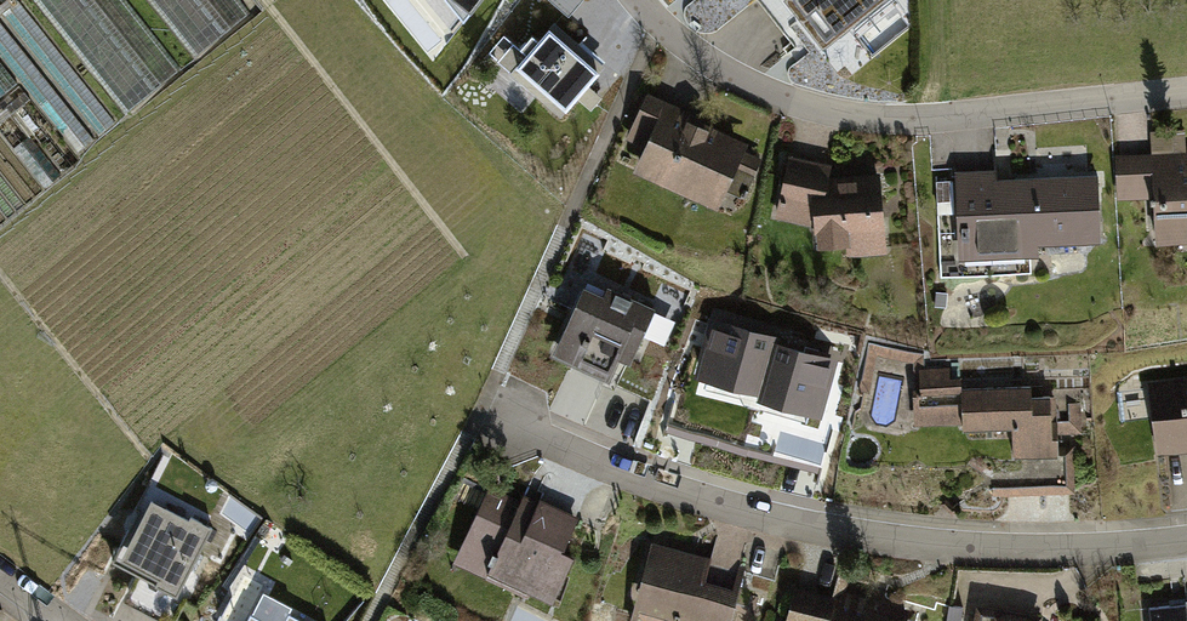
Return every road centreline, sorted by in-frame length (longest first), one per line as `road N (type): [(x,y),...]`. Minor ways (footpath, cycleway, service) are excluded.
road 1 (residential): [(482,408),(691,496),(946,548),(1186,538)]
road 2 (residential): [(658,23),(781,101),(914,120),(1186,93)]

